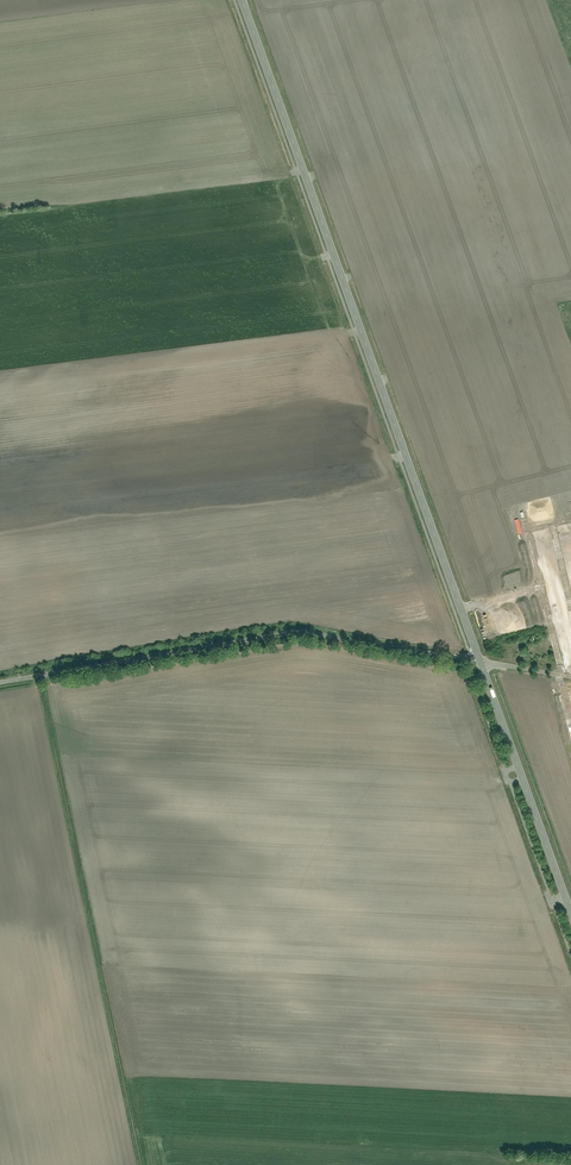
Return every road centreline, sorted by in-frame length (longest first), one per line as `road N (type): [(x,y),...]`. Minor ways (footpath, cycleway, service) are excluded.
road 1 (tertiary): [(479,656),(242,0)]
road 2 (unclassified): [(479,656),(311,635),(0,681)]
road 3 (tertiary): [(570,911),(479,656)]

